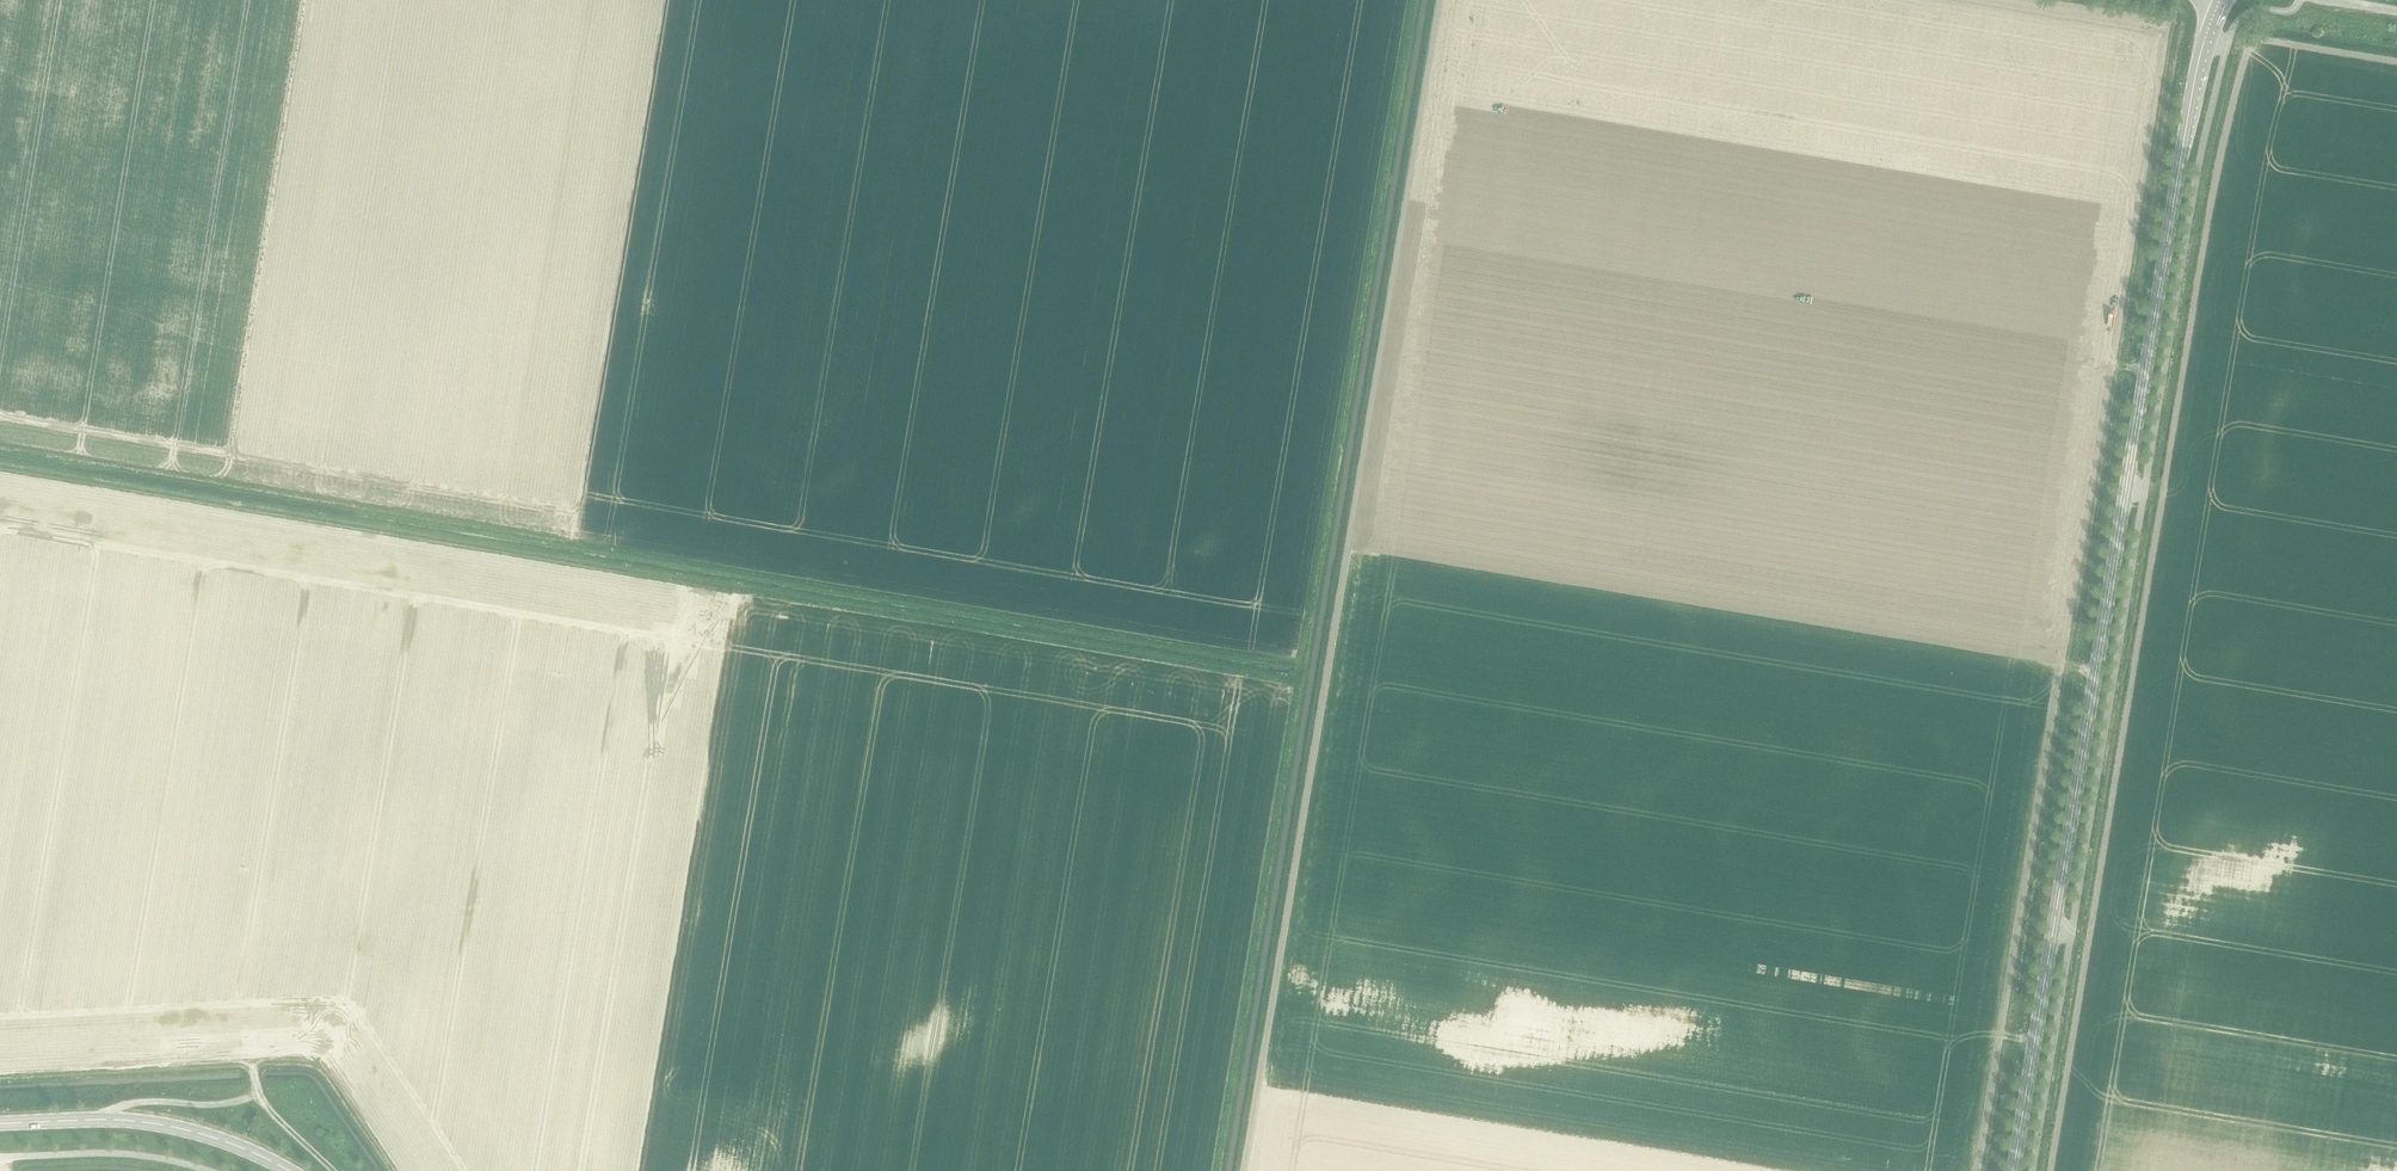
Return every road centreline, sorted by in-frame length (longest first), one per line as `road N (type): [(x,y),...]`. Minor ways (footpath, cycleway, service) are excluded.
road 1 (tertiary): [(2014,1170),(2151,324),(2198,60),(2220,0)]
road 2 (track): [(1979,1170),(2176,0)]
road 3 (secondary): [(288,1170),(174,1126),(0,1122)]
road 4 (track): [(332,1170),(267,1108),(250,1058)]

